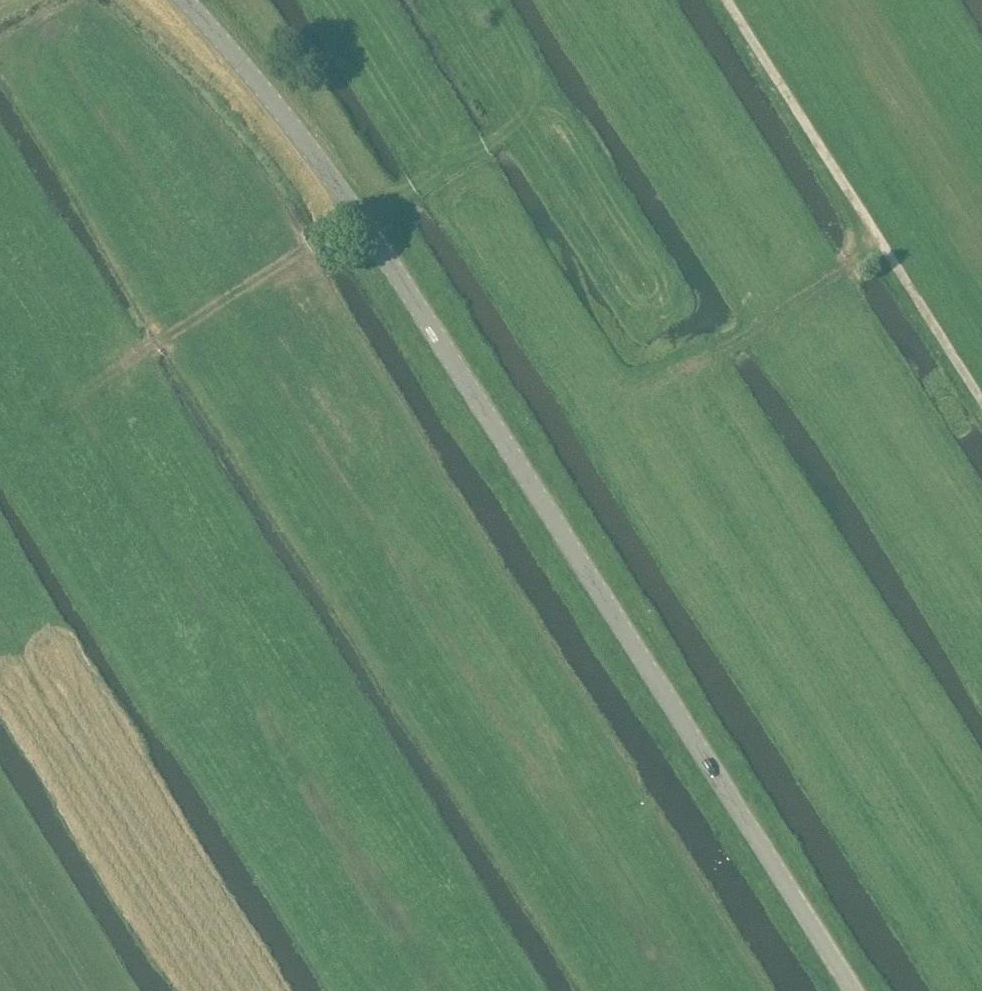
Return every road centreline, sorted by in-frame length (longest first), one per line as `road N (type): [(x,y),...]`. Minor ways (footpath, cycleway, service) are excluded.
road 1 (unclassified): [(849,990),(311,152),(181,0)]
road 2 (track): [(981,405),(725,0)]

